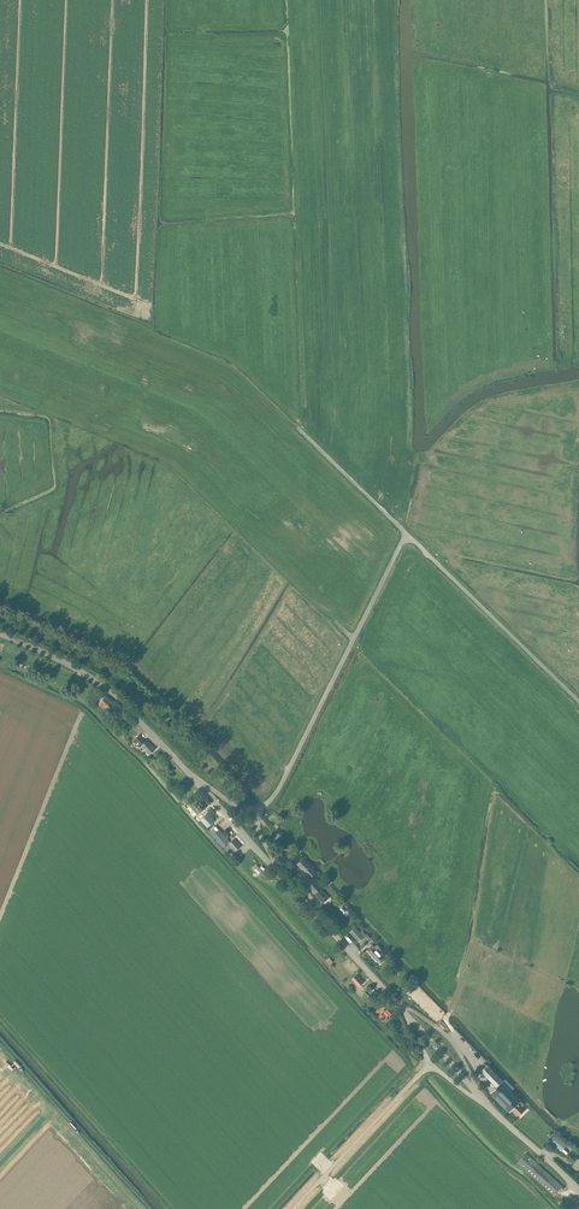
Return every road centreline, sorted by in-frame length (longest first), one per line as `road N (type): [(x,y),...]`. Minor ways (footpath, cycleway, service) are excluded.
road 1 (tertiary): [(0,634),(73,667),(114,697),(402,1009)]
road 2 (track): [(175,1208),(0,1014)]
road 3 (track): [(0,1048),(147,1208)]
road 4 (unclassified): [(293,1208),(429,1064)]
road 5 (tertiary): [(485,1103),(578,1190)]
road 6 (tertiary): [(402,1009),(485,1103)]

